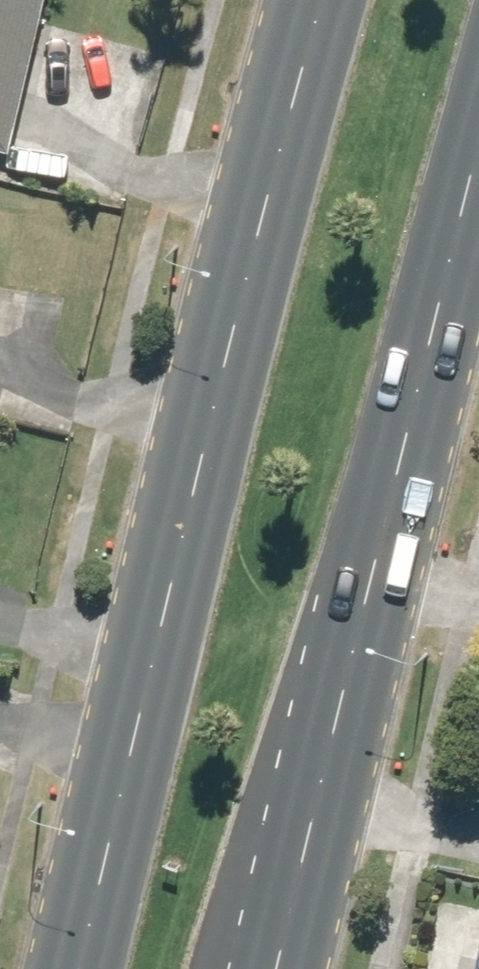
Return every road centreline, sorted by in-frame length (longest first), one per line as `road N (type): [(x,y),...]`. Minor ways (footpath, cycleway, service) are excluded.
road 1 (primary): [(84,968),(341,0)]
road 2 (primary): [(478,170),(283,968)]

